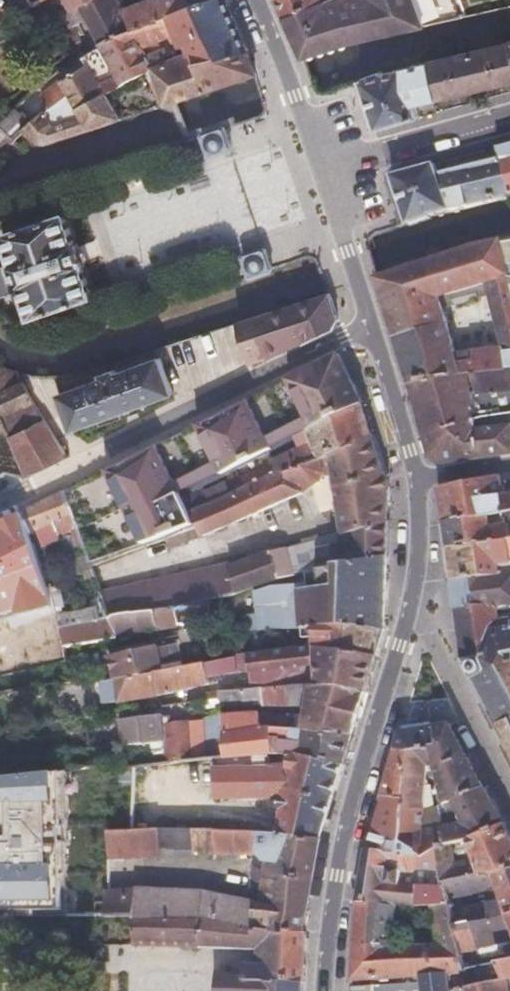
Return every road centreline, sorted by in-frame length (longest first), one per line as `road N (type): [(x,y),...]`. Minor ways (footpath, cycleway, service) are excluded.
road 1 (residential): [(0,507),(367,326)]
road 2 (tertiary): [(327,990),(338,862),(410,613)]
road 3 (residential): [(509,792),(410,613)]
road 4 (residential): [(317,172),(509,119)]
road 5 (tertiary): [(367,326),(317,172)]
road 6 (tertiary): [(416,479),(367,326)]
road 7 (tertiary): [(410,613),(416,479)]

